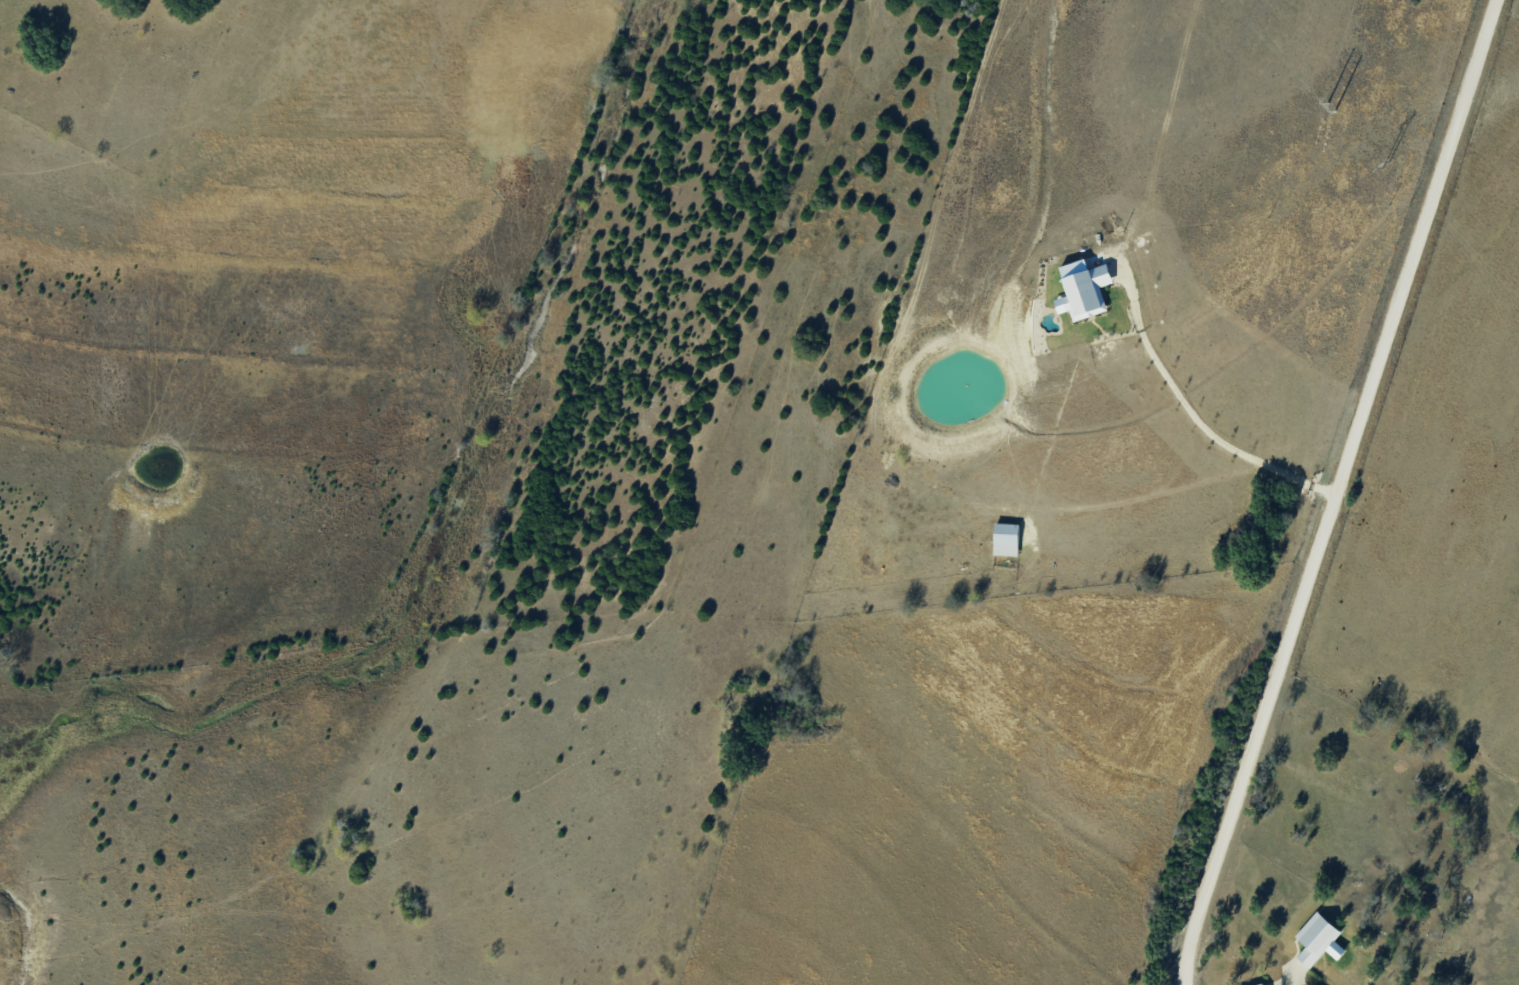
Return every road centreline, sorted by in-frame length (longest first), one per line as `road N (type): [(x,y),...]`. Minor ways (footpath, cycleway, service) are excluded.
road 1 (residential): [(1181,984),(1183,956),(1493,0)]

